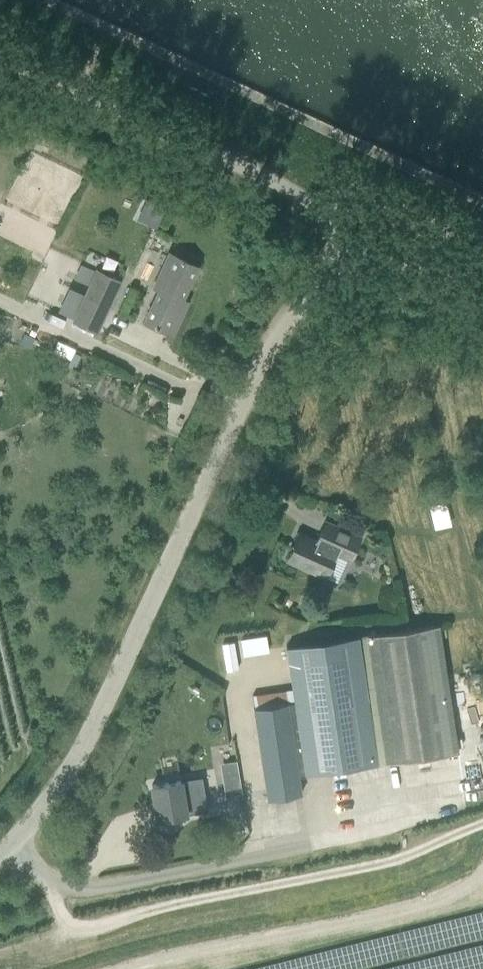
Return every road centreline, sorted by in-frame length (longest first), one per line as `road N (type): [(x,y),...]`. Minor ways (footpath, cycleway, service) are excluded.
road 1 (unclassified): [(0,855),(77,759),(273,336),(300,302),(349,267)]
road 2 (track): [(482,813),(413,839),(388,861),(73,929),(60,918),(58,883)]
road 3 (unclassified): [(349,267),(330,225),(289,186),(0,59)]
road 4 (unclassified): [(468,279),(423,261),(349,267)]

